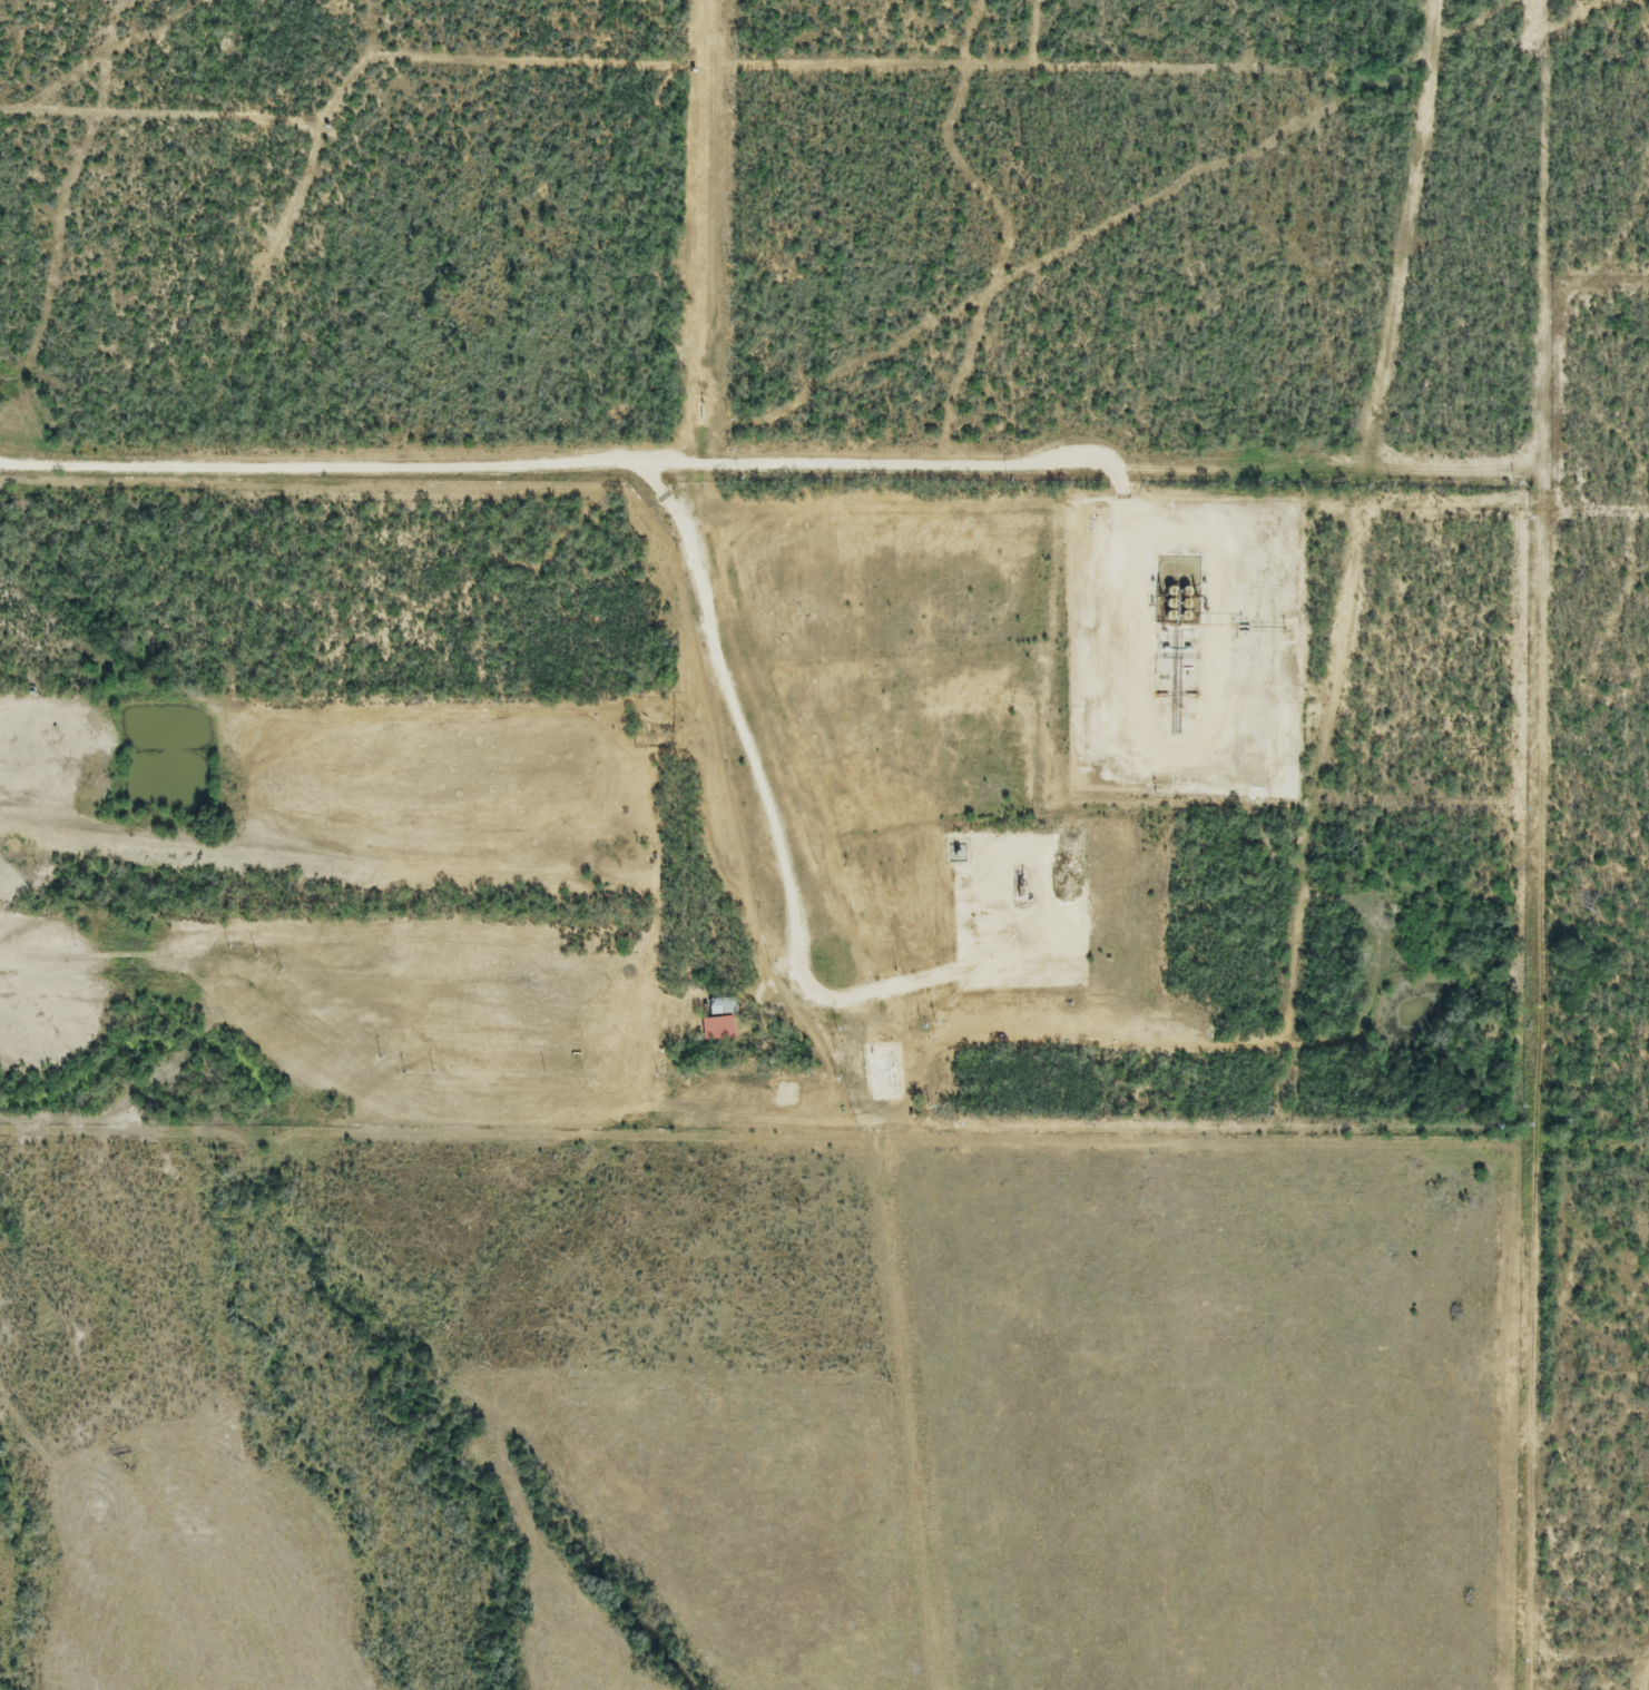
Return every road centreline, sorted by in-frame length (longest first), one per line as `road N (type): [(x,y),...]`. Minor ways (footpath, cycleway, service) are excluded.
road 1 (residential): [(376,475),(0,470)]

